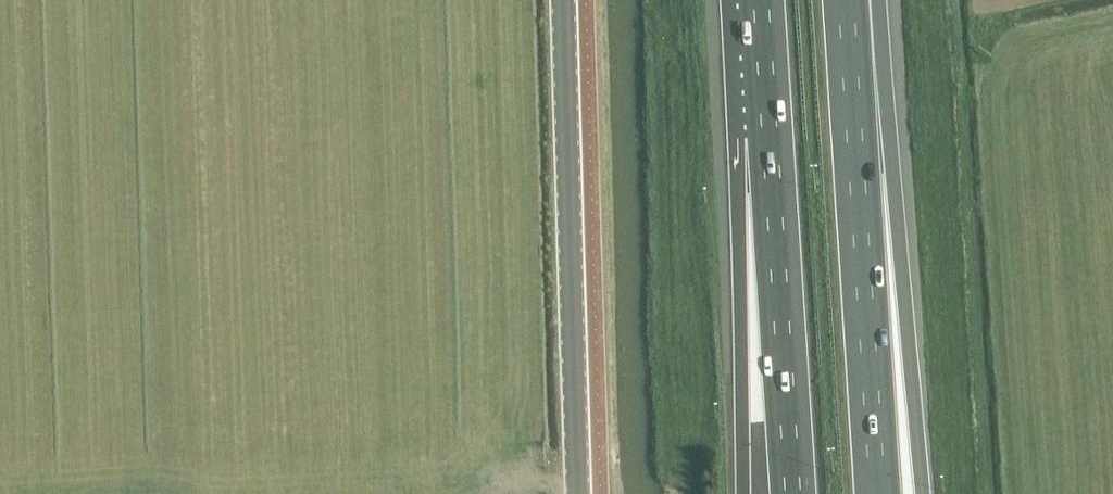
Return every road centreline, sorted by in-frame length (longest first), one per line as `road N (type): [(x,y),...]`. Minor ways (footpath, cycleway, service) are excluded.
road 1 (tertiary): [(578,493),(563,0)]
road 2 (motorway): [(919,493),(851,61)]
road 3 (motorway): [(879,493),(851,61)]
road 4 (motorway): [(771,131),(796,493)]
road 5 (motorway): [(771,131),(748,493)]
road 6 (motorway): [(763,0),(771,131)]

